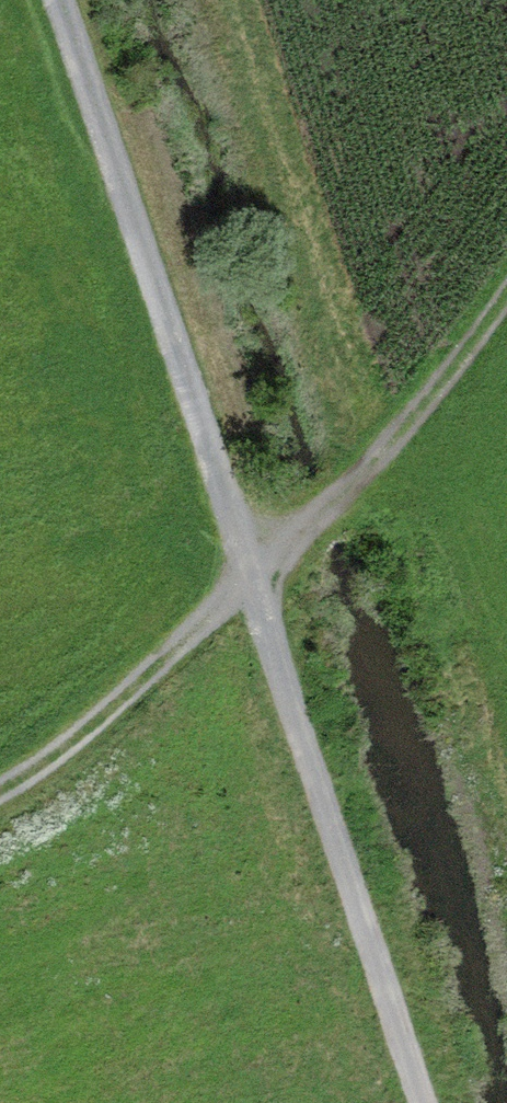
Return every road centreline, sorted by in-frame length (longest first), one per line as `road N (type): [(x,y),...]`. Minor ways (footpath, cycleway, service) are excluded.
road 1 (track): [(66,0),(422,1102)]
road 2 (track): [(0,796),(77,744),(340,496),(438,391),(506,295)]

